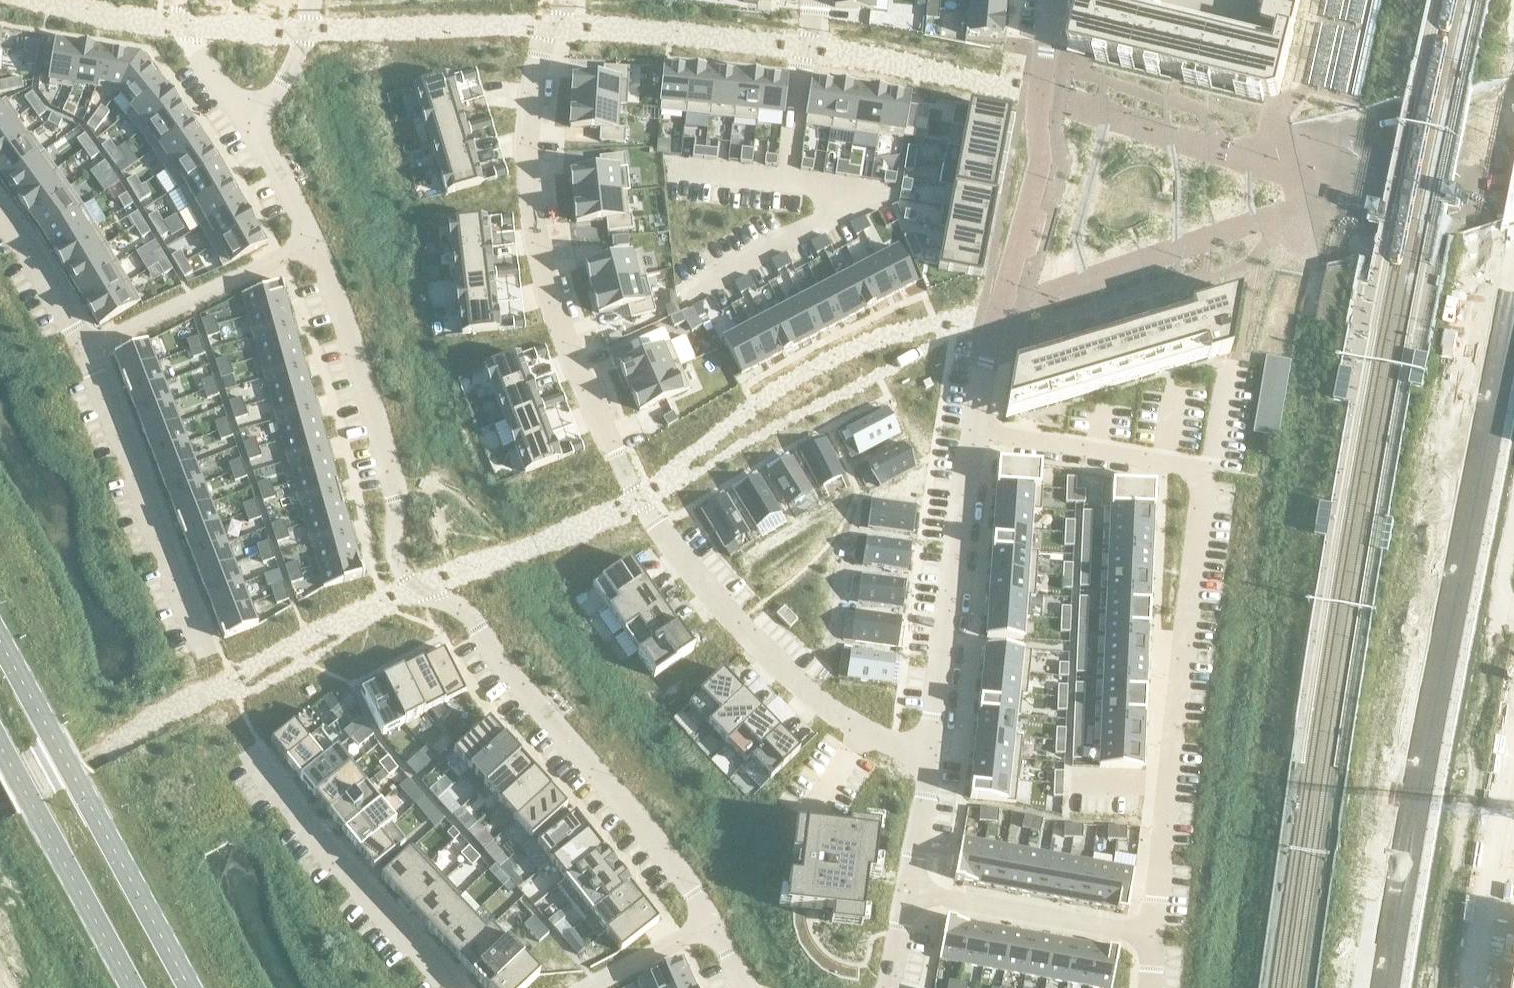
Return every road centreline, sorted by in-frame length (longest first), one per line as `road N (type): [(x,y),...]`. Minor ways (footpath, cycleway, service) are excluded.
road 1 (residential): [(932,764),(843,719),(789,675),(686,565),(637,490),(549,306),(525,187),(540,52),(565,0)]
road 2 (residential): [(315,241),(394,468),(395,542),(406,578),(473,619),(652,837),(710,924)]
road 3 (residential): [(1151,935),(1204,470),(973,430)]
road 4 (residential): [(1054,0),(1035,121),(1038,162),(973,430)]
road 5 (secondary): [(189,987),(0,643)]
road 6 (residential): [(973,430),(932,764)]
road 7 (residential): [(84,350),(205,653)]
road 8 (residential): [(252,754),(291,812),(449,987)]
road 9 (secondary): [(0,751),(130,987)]
road 10 (residential): [(84,350),(315,241)]
road 11 (residential): [(1513,738),(1475,987)]
road 12 (residential): [(909,892),(1151,935)]
road 13 (residential): [(0,221),(84,350)]
road 14 (residential): [(309,0),(307,28),(253,125)]
road 15 (residential): [(588,987),(710,924)]
road 16 (residential): [(253,125),(315,241)]
road 17 (residential): [(932,764),(909,892)]

